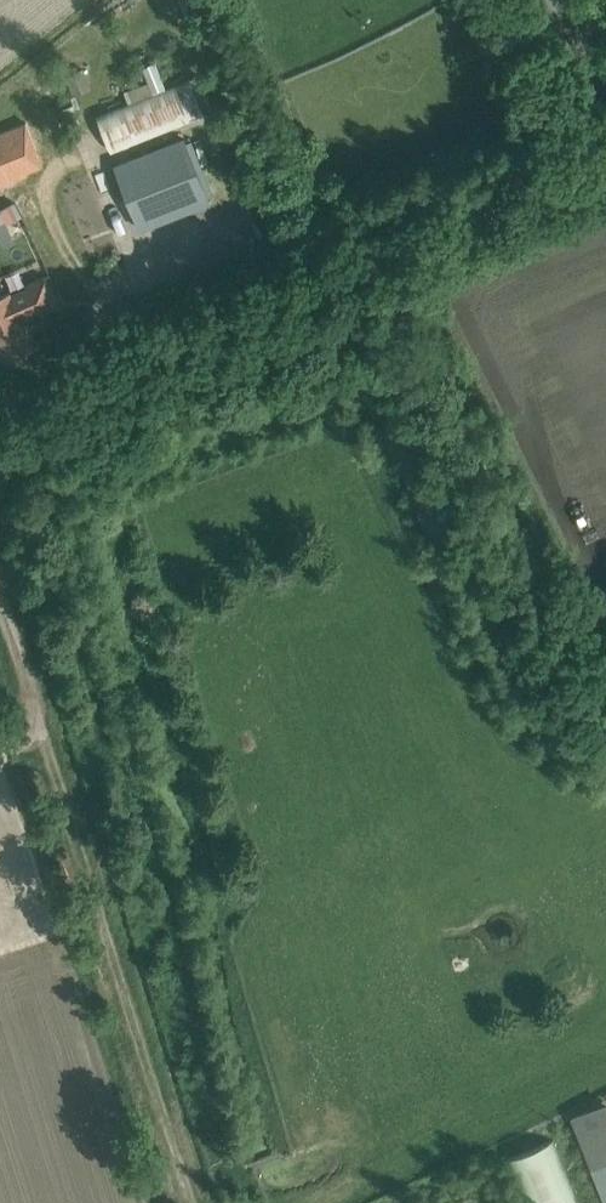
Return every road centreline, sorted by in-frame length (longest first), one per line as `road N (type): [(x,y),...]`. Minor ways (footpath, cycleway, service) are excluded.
road 1 (unclassified): [(0,421),(27,401),(605,172)]
road 2 (track): [(0,605),(188,1202)]

